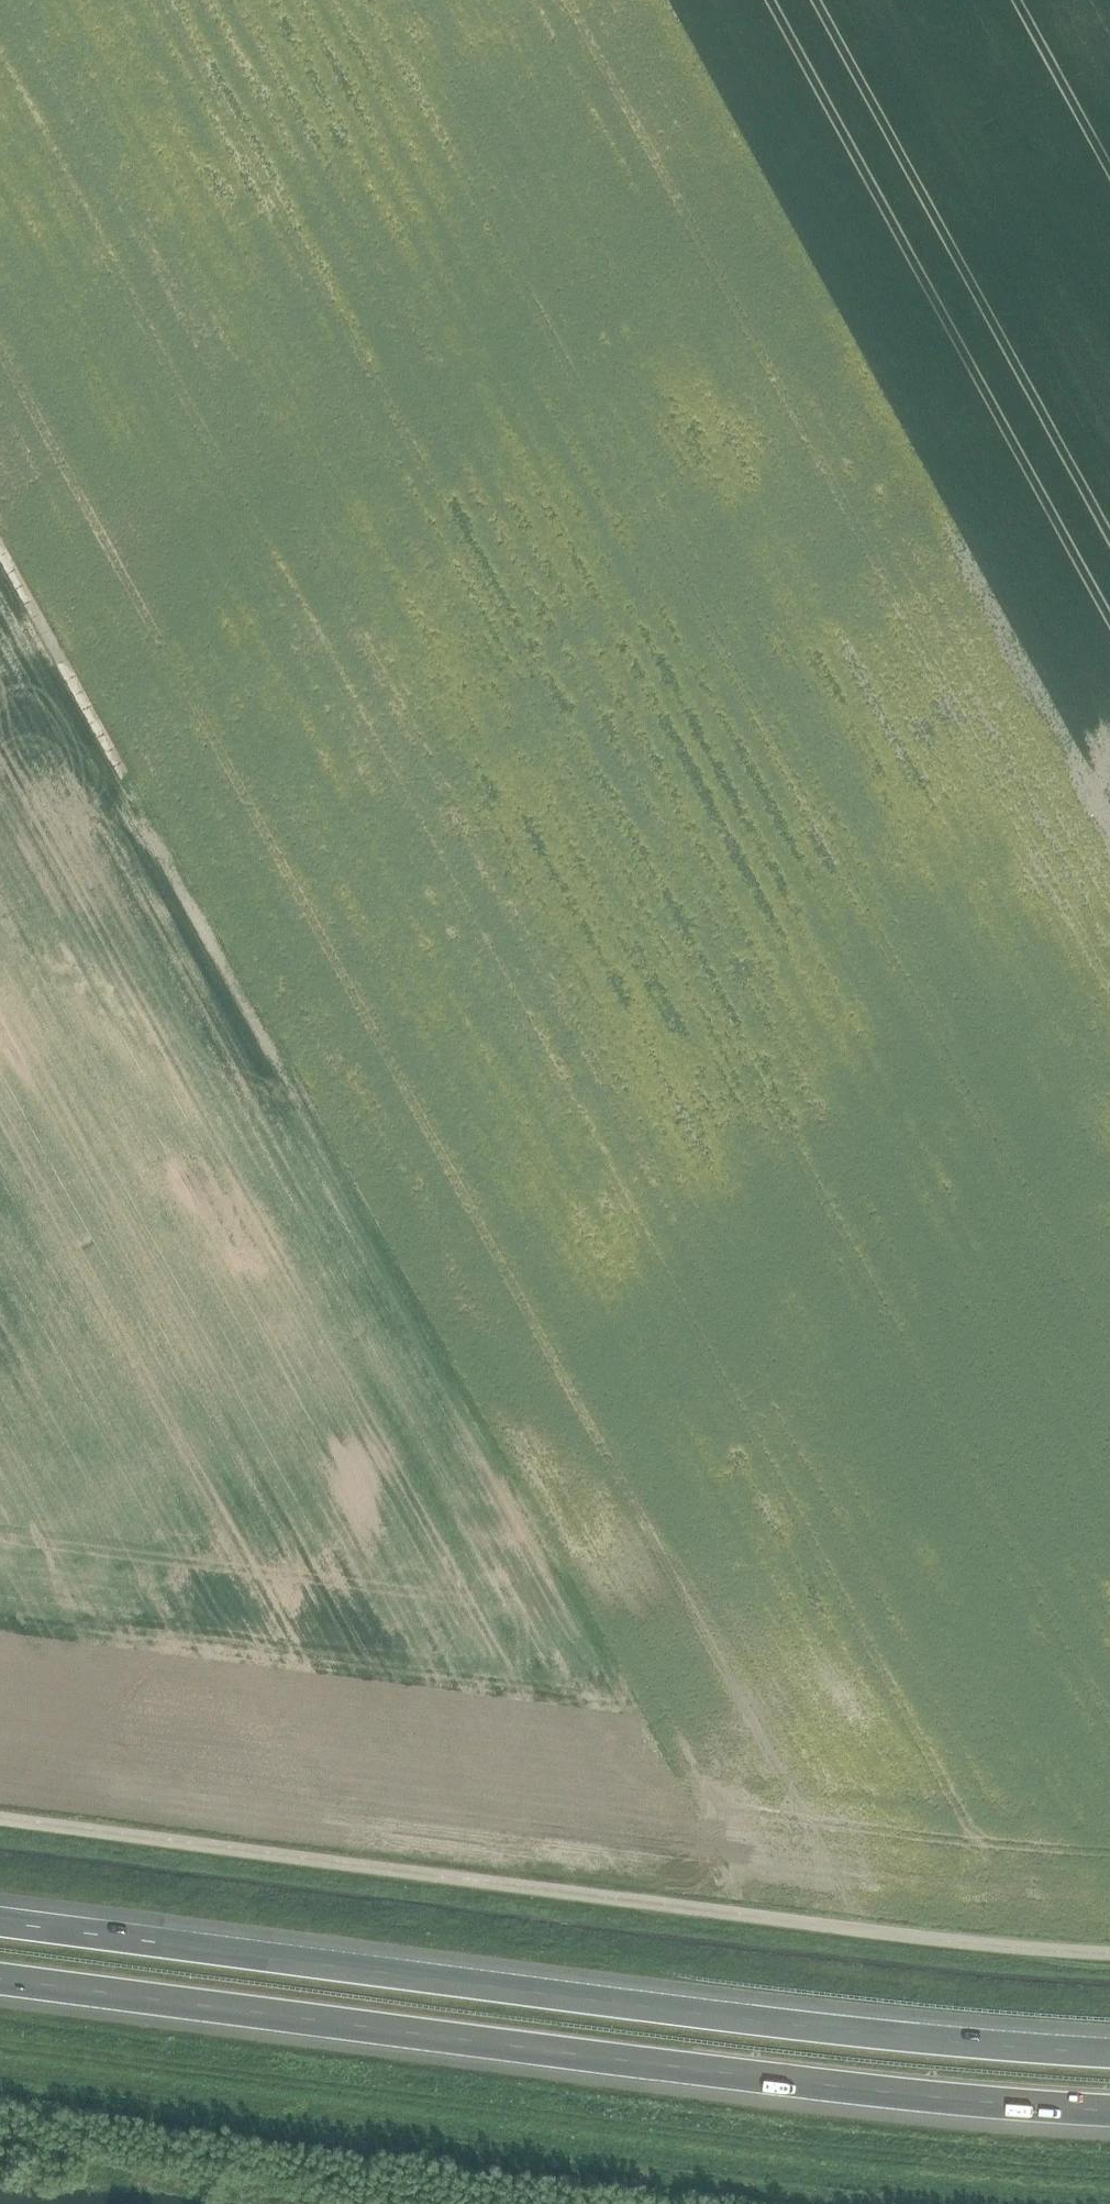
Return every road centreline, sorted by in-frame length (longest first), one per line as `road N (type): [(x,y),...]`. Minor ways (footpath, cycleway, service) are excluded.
road 1 (unclassified): [(0,1817),(1109,1956)]
road 2 (motorway): [(1109,2054),(780,2026),(0,1923)]
road 3 (motorway): [(0,1980),(656,2066),(1109,2109)]

